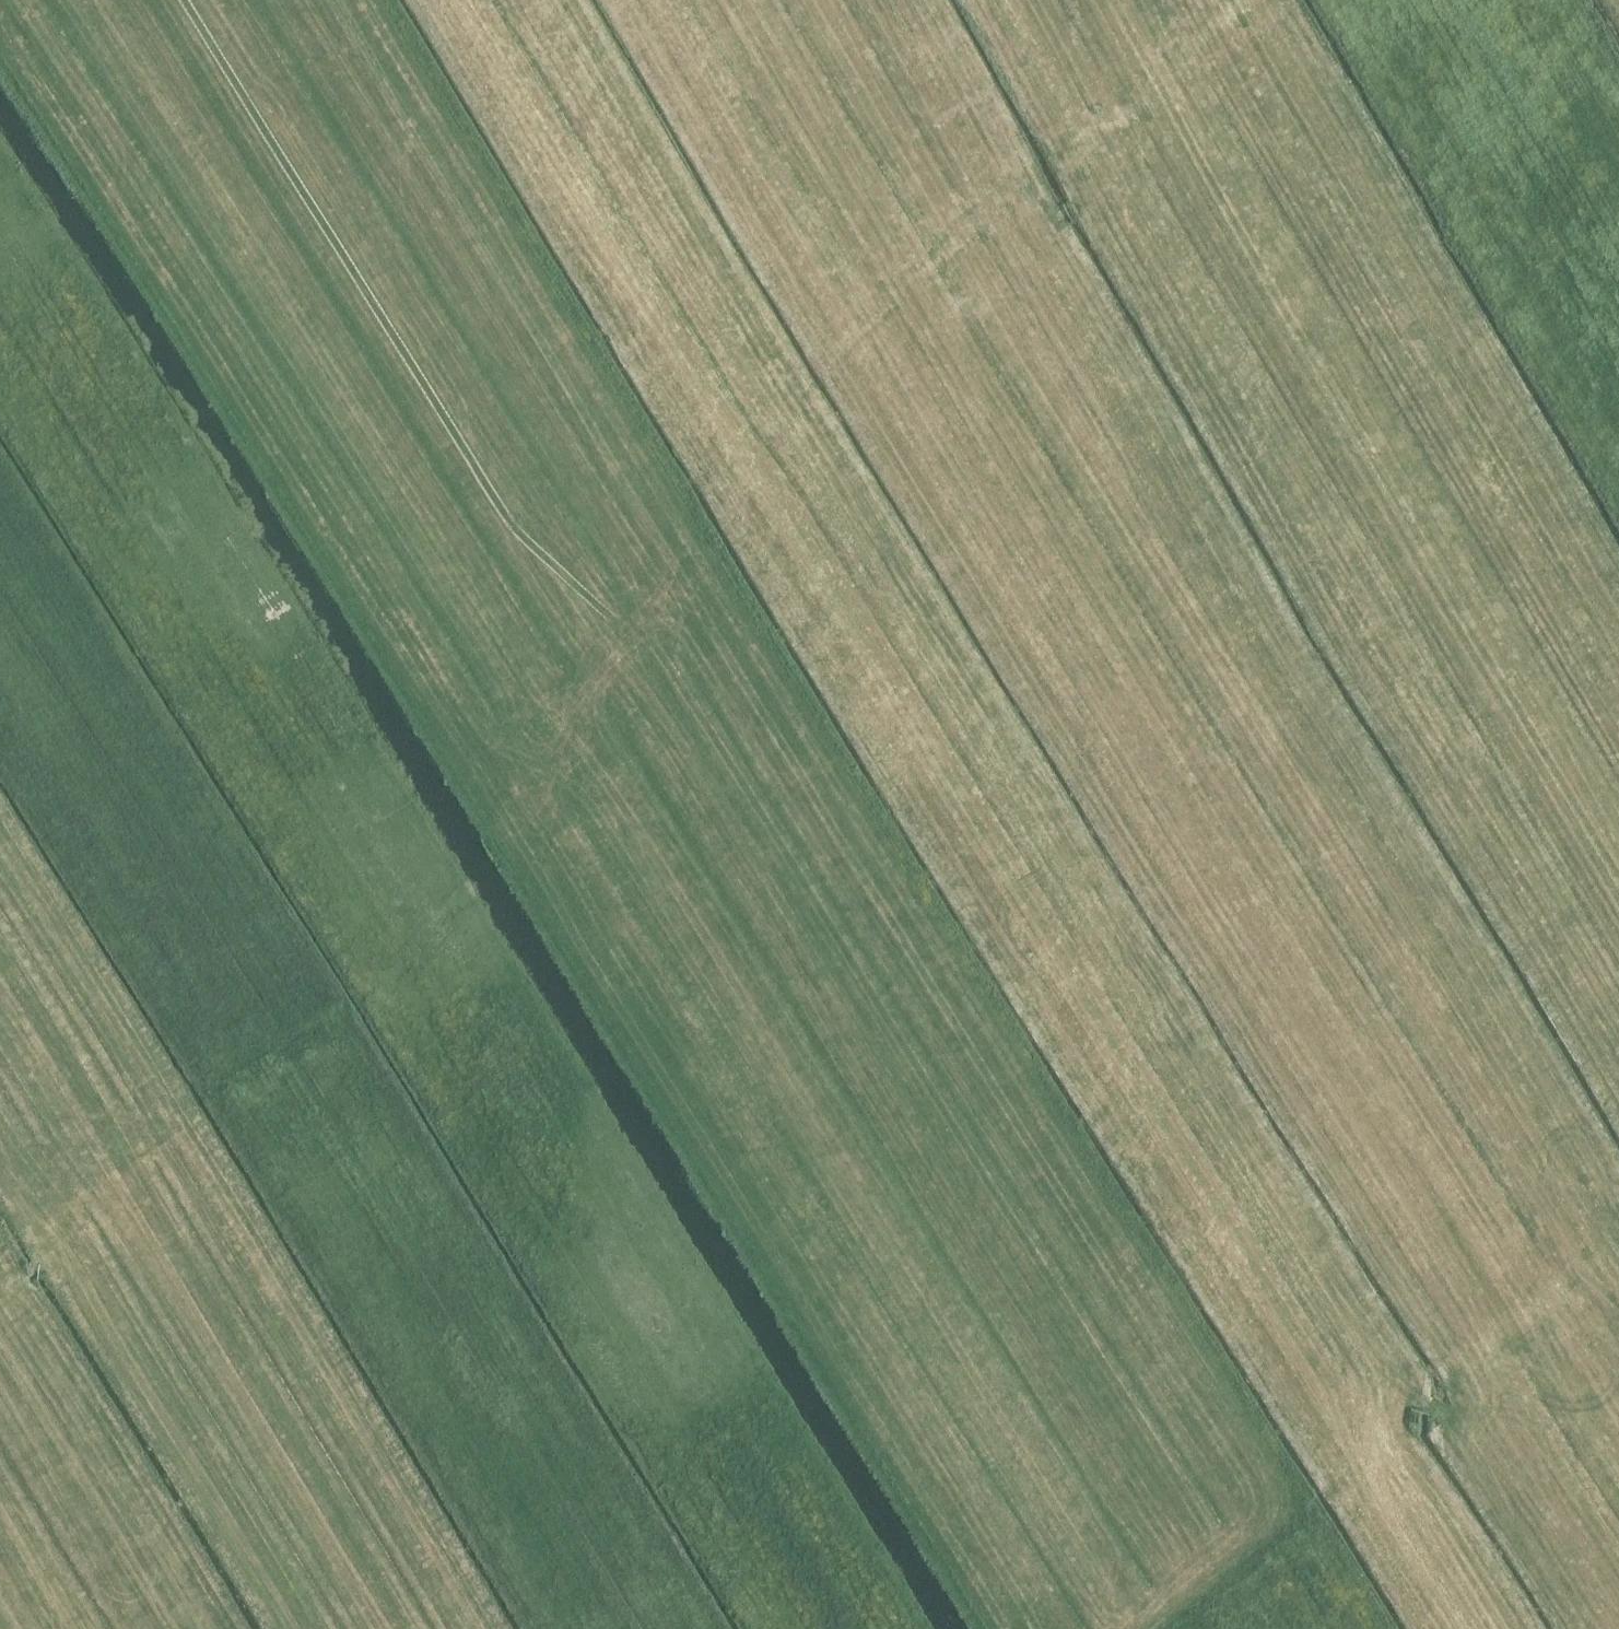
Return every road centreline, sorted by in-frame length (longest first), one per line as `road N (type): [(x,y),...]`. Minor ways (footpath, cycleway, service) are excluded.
road 1 (track): [(618,625),(509,526),(182,0)]
road 2 (track): [(0,1180),(51,1257),(17,1278)]

